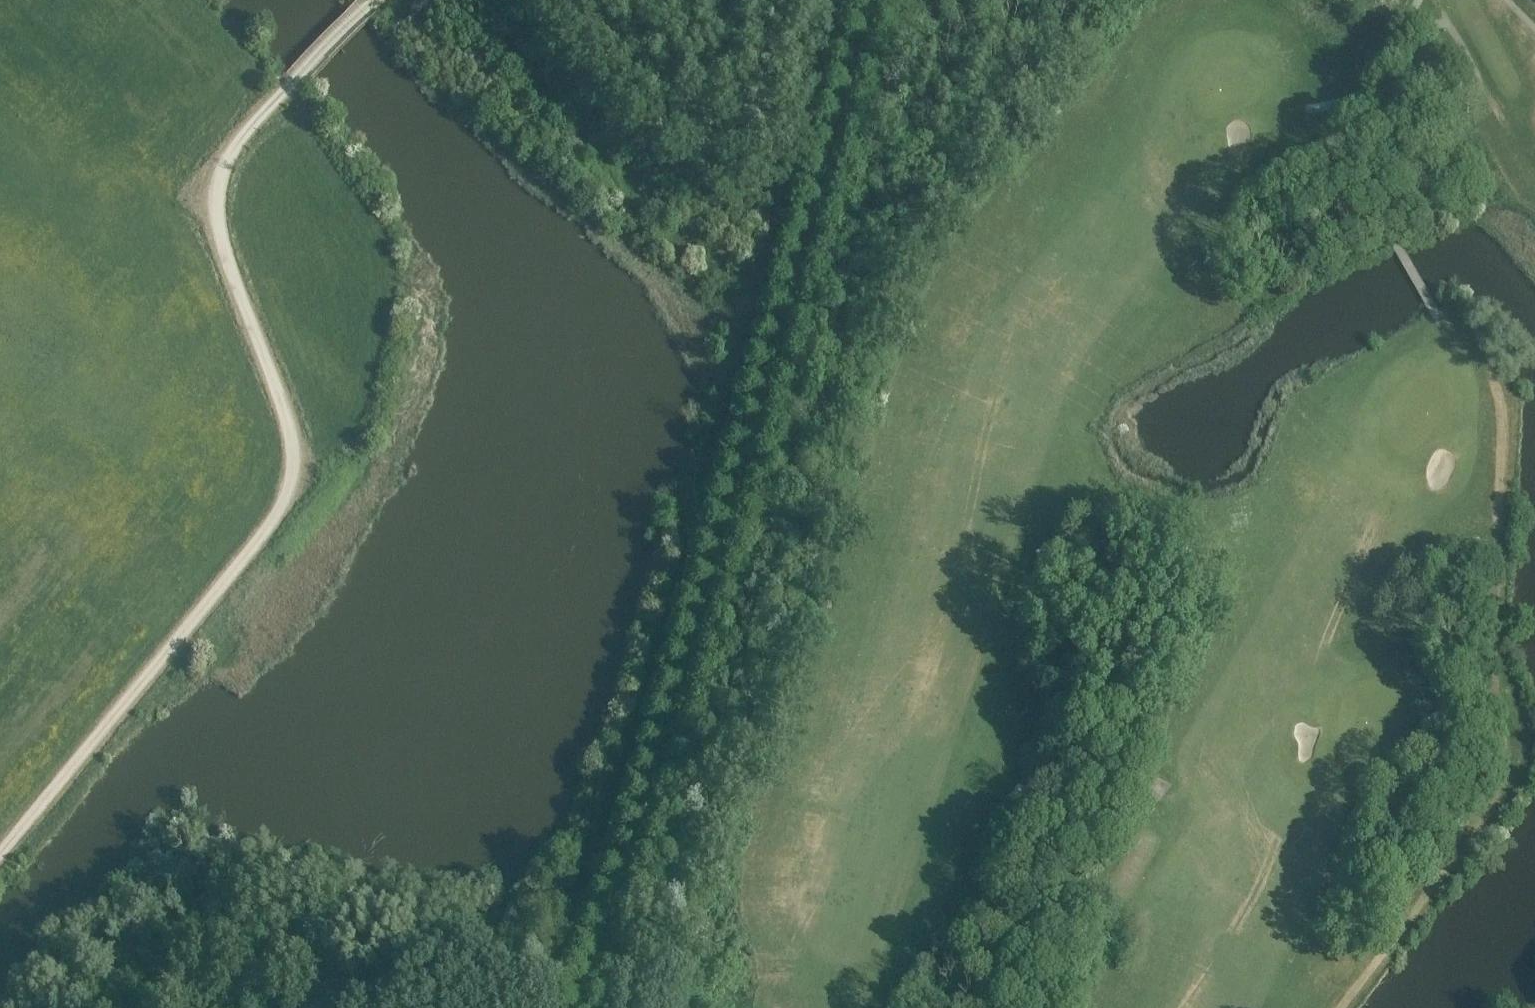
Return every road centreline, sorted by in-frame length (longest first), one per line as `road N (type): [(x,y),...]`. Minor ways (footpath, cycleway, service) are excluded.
road 1 (track): [(1340,1007),(1508,787),(1497,636),(1500,399),(1462,336),(1435,313),(1398,246),(1382,176),(1377,77),(1418,0)]
road 2 (unclassified): [(577,1007),(635,848),(880,0)]
road 3 (track): [(375,0),(244,135),(222,176),(221,239),(293,439),(285,505),(0,856)]

